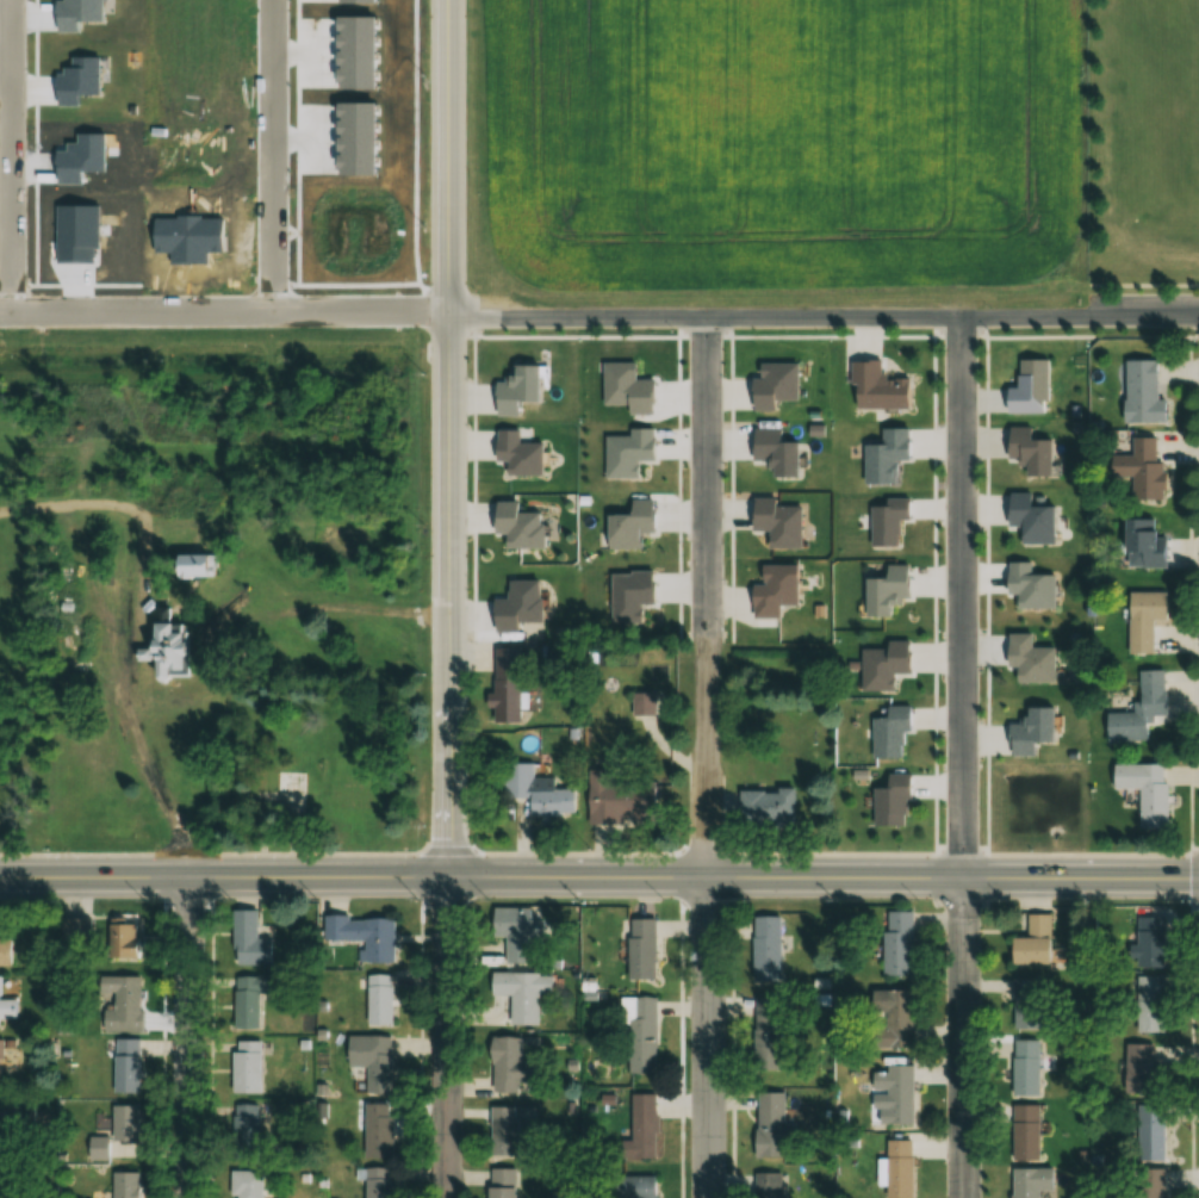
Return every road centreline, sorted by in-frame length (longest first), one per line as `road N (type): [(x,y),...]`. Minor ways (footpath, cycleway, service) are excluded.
road 1 (secondary): [(1198,880),(0,878)]
road 2 (residential): [(0,306),(1081,309)]
road 3 (tertiary): [(447,880),(445,0)]
road 4 (residential): [(962,879),(958,310)]
road 5 (residential): [(707,807),(704,309)]
road 6 (residential): [(706,1197),(707,807)]
road 7 (residential): [(184,1197),(186,877)]
road 8 (residential): [(965,1197),(962,879)]
road 9 (tertiary): [(443,1197),(447,880)]

